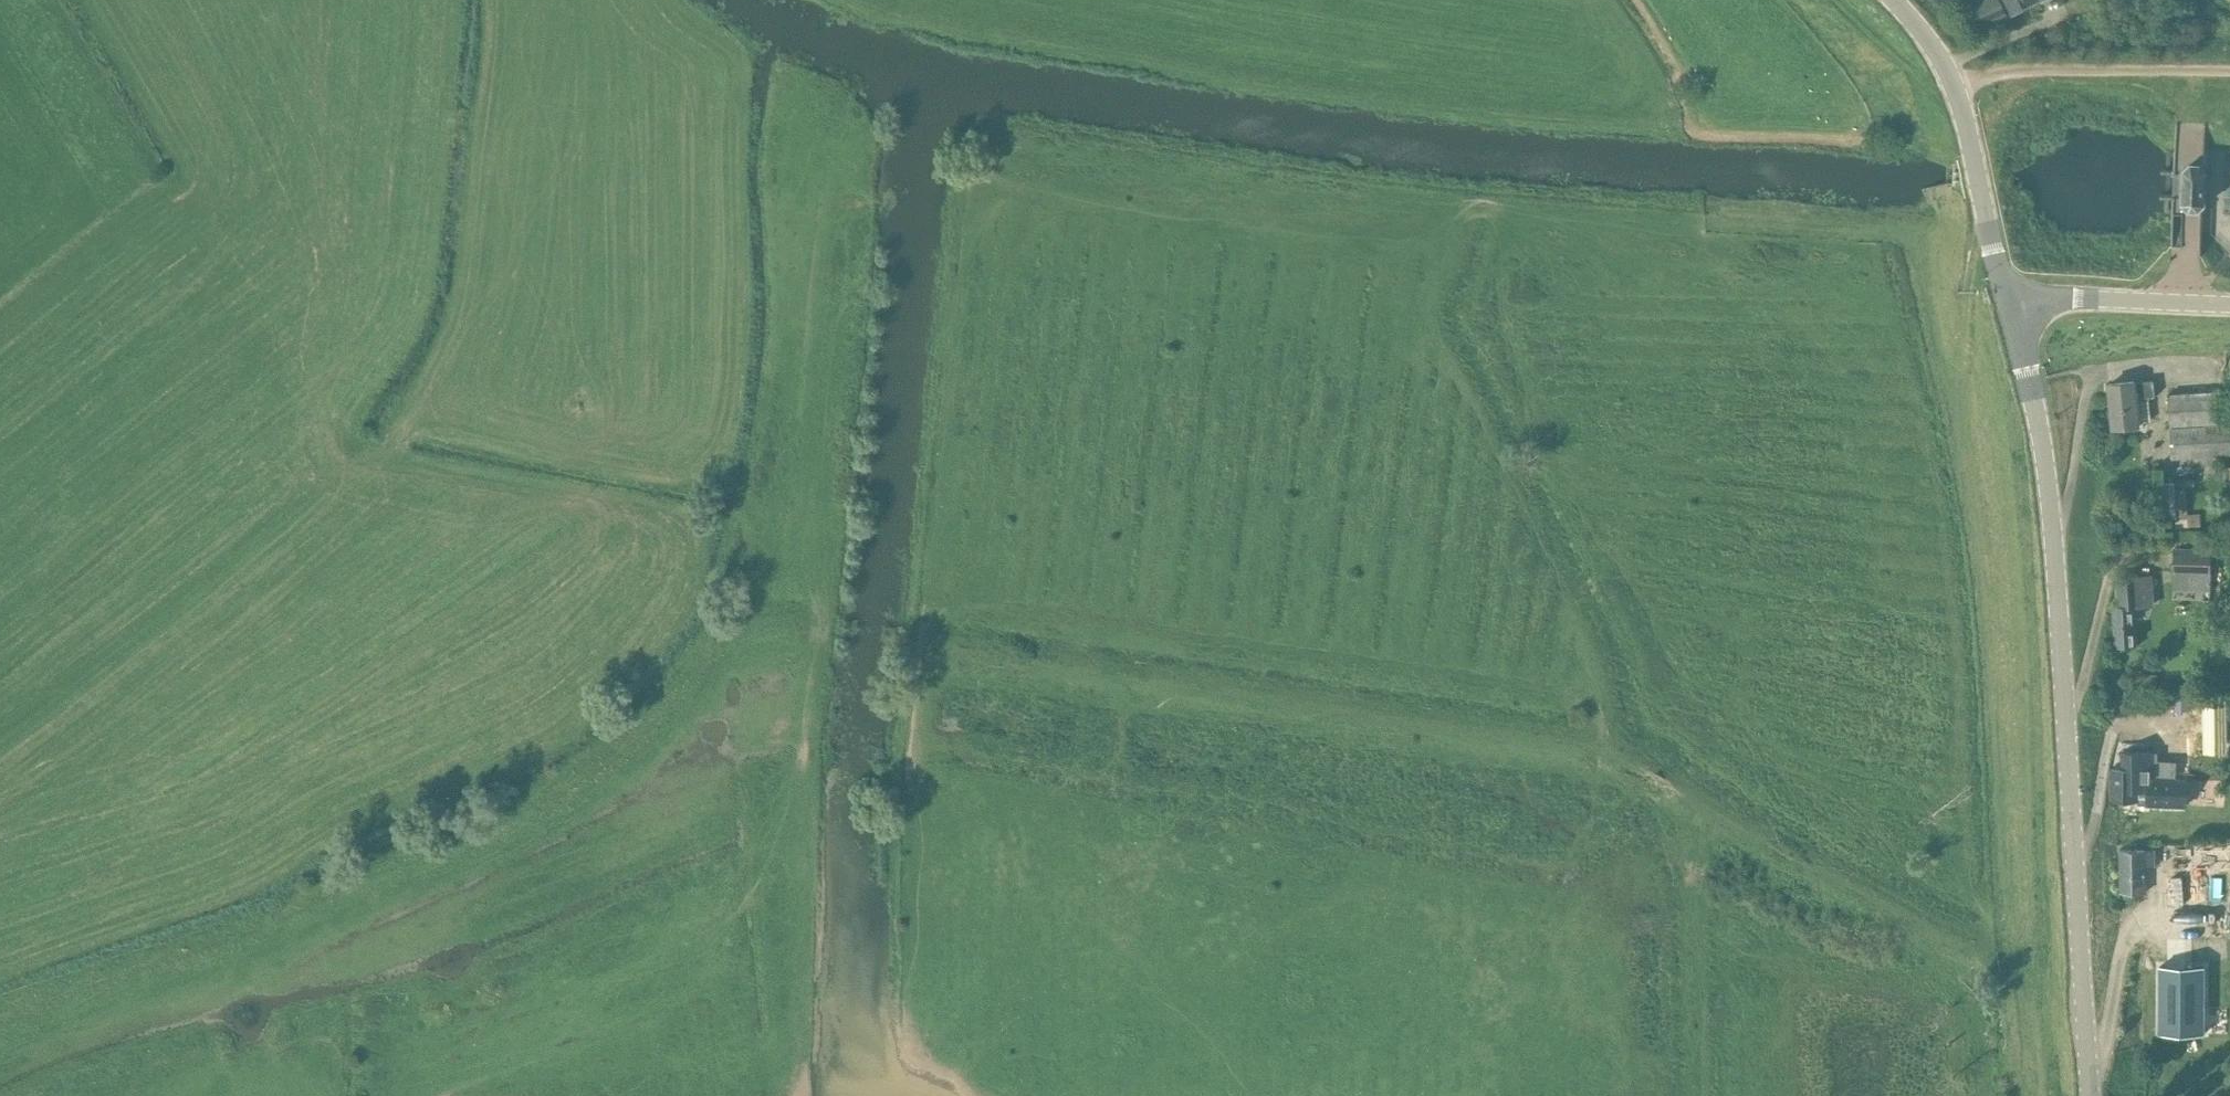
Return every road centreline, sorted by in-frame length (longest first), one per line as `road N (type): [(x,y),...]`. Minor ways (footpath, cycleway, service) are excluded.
road 1 (tertiary): [(2090,1095),(2052,513),(2008,293)]
road 2 (unclassified): [(1954,87),(2014,70),(2229,70)]
road 3 (tertiary): [(2229,304),(2008,293)]
road 4 (tertiary): [(2008,293),(1954,87)]

